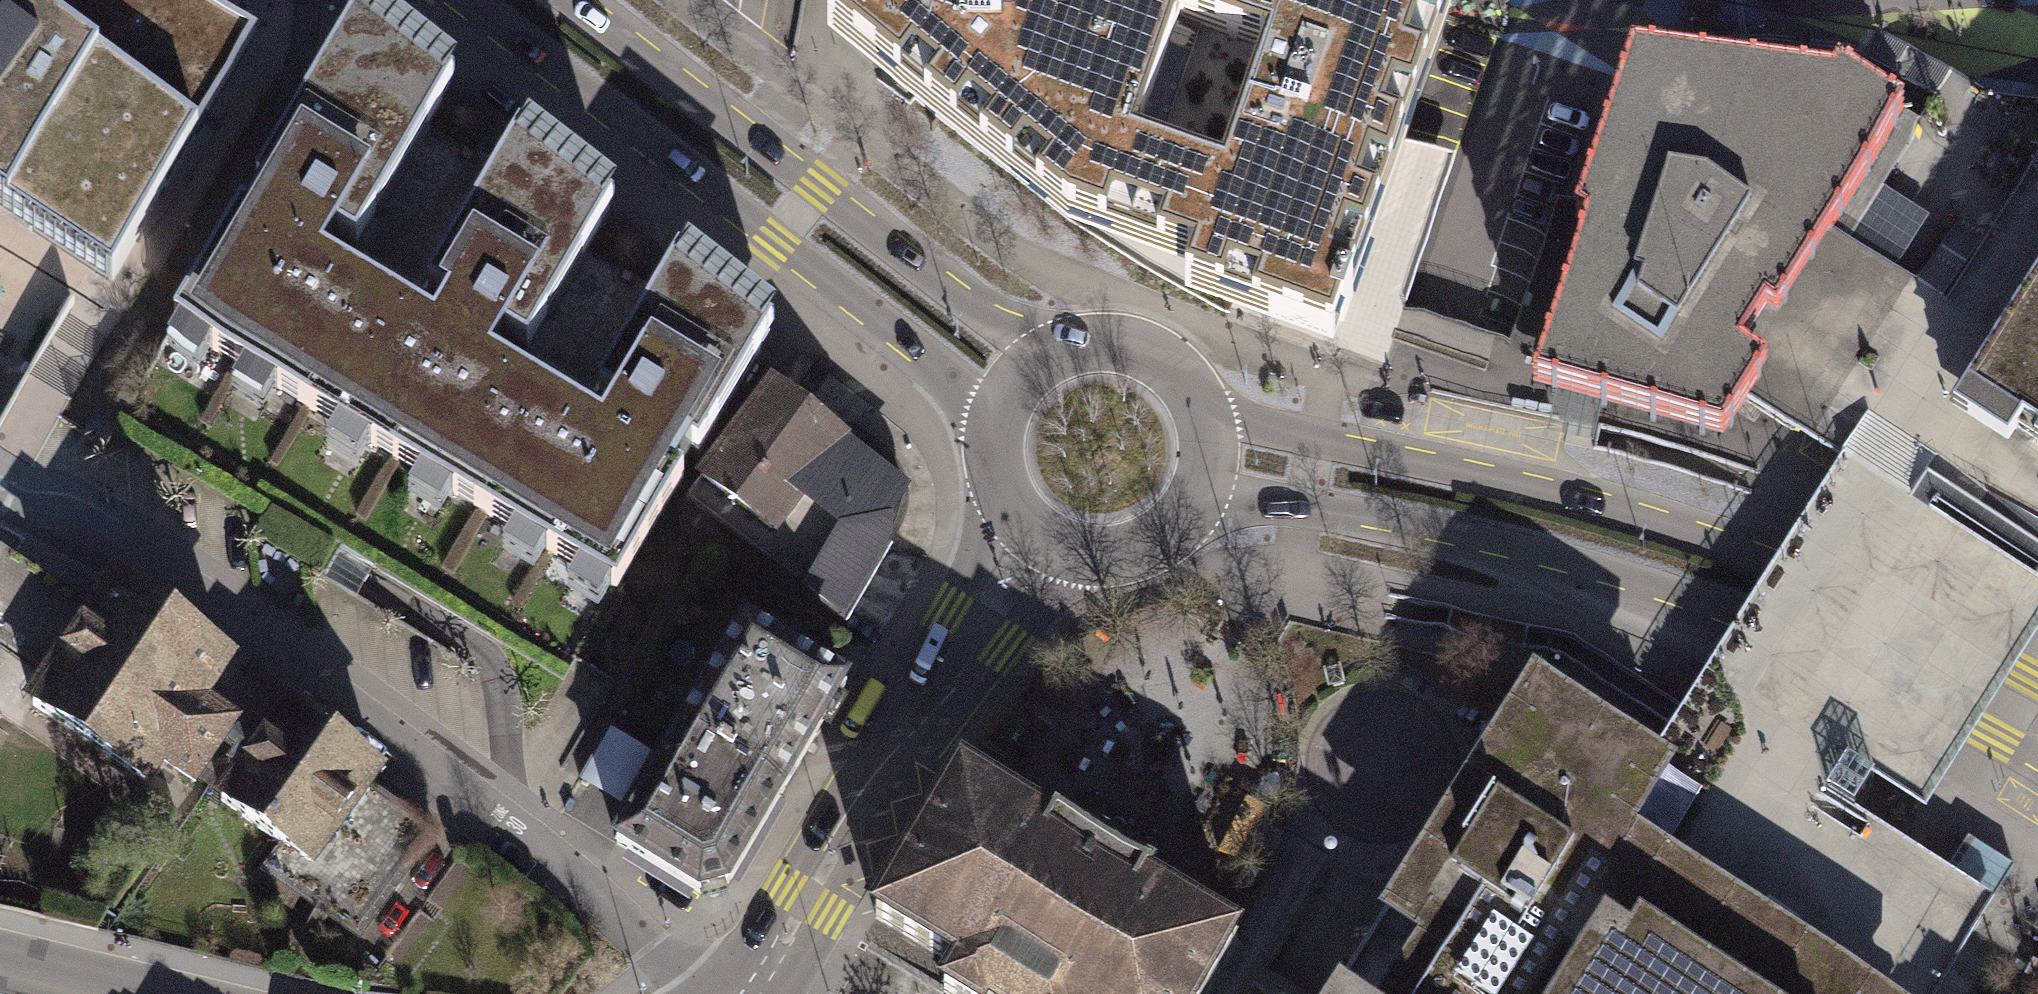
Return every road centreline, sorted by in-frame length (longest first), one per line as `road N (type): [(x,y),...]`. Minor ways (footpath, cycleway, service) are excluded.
road 1 (primary): [(1200,496),(1487,536),(1637,578),(1859,663),(2037,752)]
road 2 (primary): [(2037,685),(1815,577),(1661,525),(1205,417)]
road 3 (residential): [(713,993),(665,964),(533,841),(288,660),(165,580),(0,497)]
road 4 (primary): [(449,0),(993,425)]
road 5 (primary): [(1047,353),(807,194),(556,0)]
road 6 (residential): [(752,993),(1034,537)]
road 7 (primary): [(1034,537),(1063,553),(1127,556),(1182,523),(1200,496)]
road 8 (primary): [(1205,417),(1169,364),(1141,347),(1077,342),(1047,353)]
road 9 (residential): [(181,993),(0,950)]
road 10 (primary): [(993,425),(997,487),(1034,537)]

